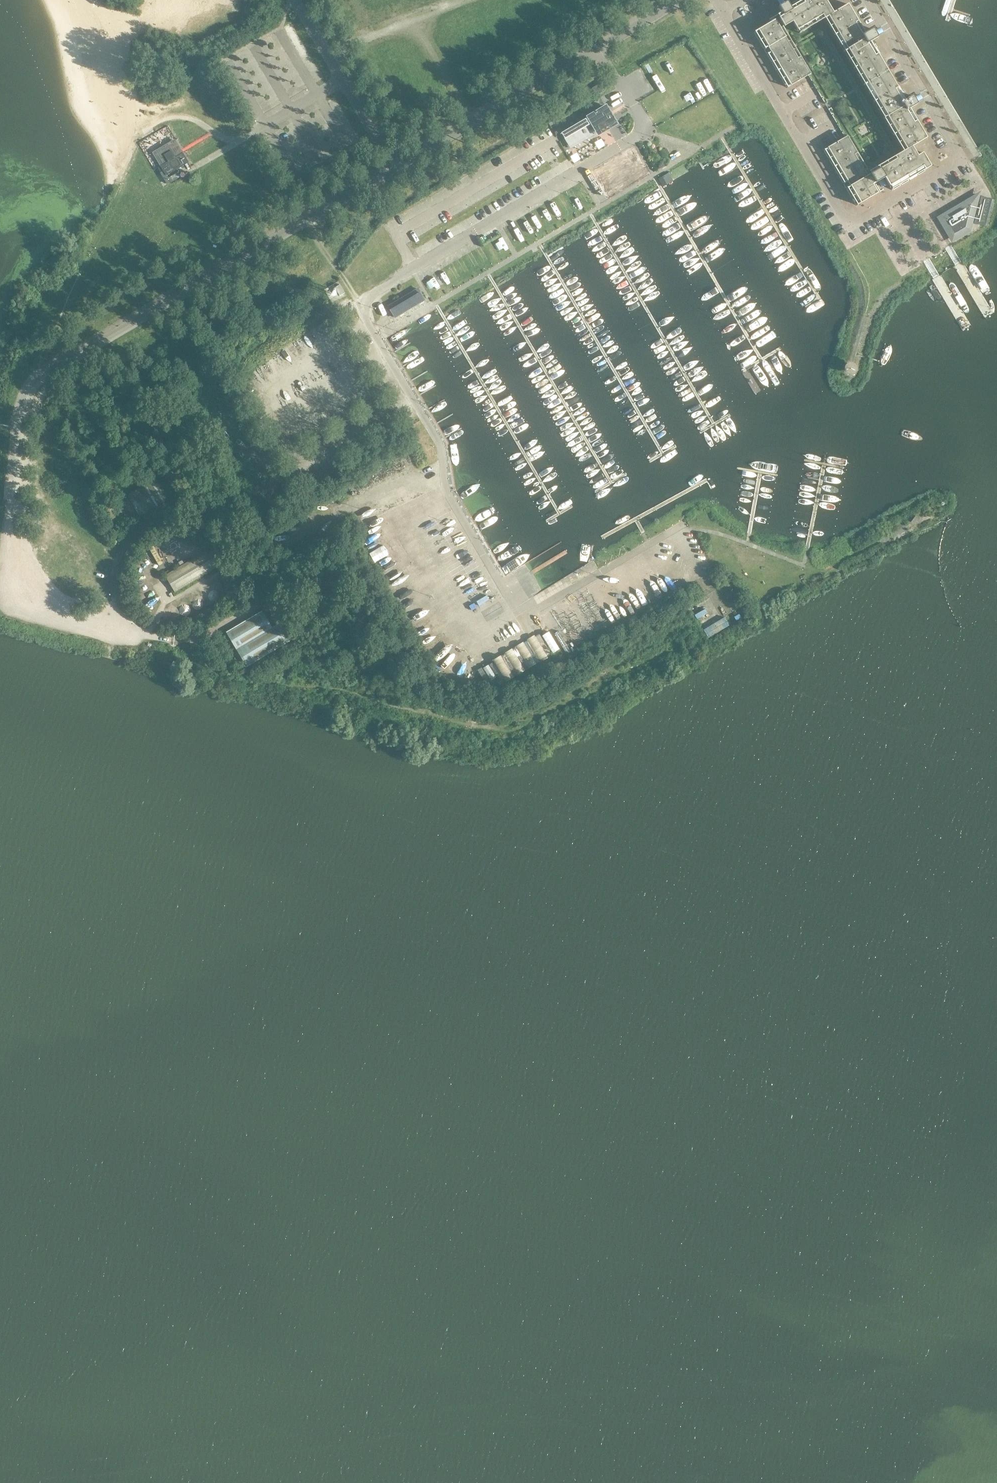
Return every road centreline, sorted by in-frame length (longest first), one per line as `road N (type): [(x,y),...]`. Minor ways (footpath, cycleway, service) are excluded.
road 1 (unclassified): [(90,635),(7,613),(4,604),(22,404),(33,386),(394,169)]
road 2 (residential): [(443,470),(510,598),(533,619),(674,538),(728,613)]
road 3 (residential): [(955,165),(850,220),(716,0)]
road 4 (unclassified): [(604,203),(374,338)]
road 5 (unclassified): [(582,169),(354,303)]
road 6 (unclassified): [(394,169),(597,49)]
road 7 (track): [(158,523),(115,567),(114,640),(150,635),(168,598)]
road 8 (unclassified): [(295,0),(394,169)]
road 9 (residential): [(955,165),(957,150),(868,0)]
road 10 (residential): [(443,470),(395,485),(283,543)]
road 11 (track): [(261,607),(200,641),(150,635)]

